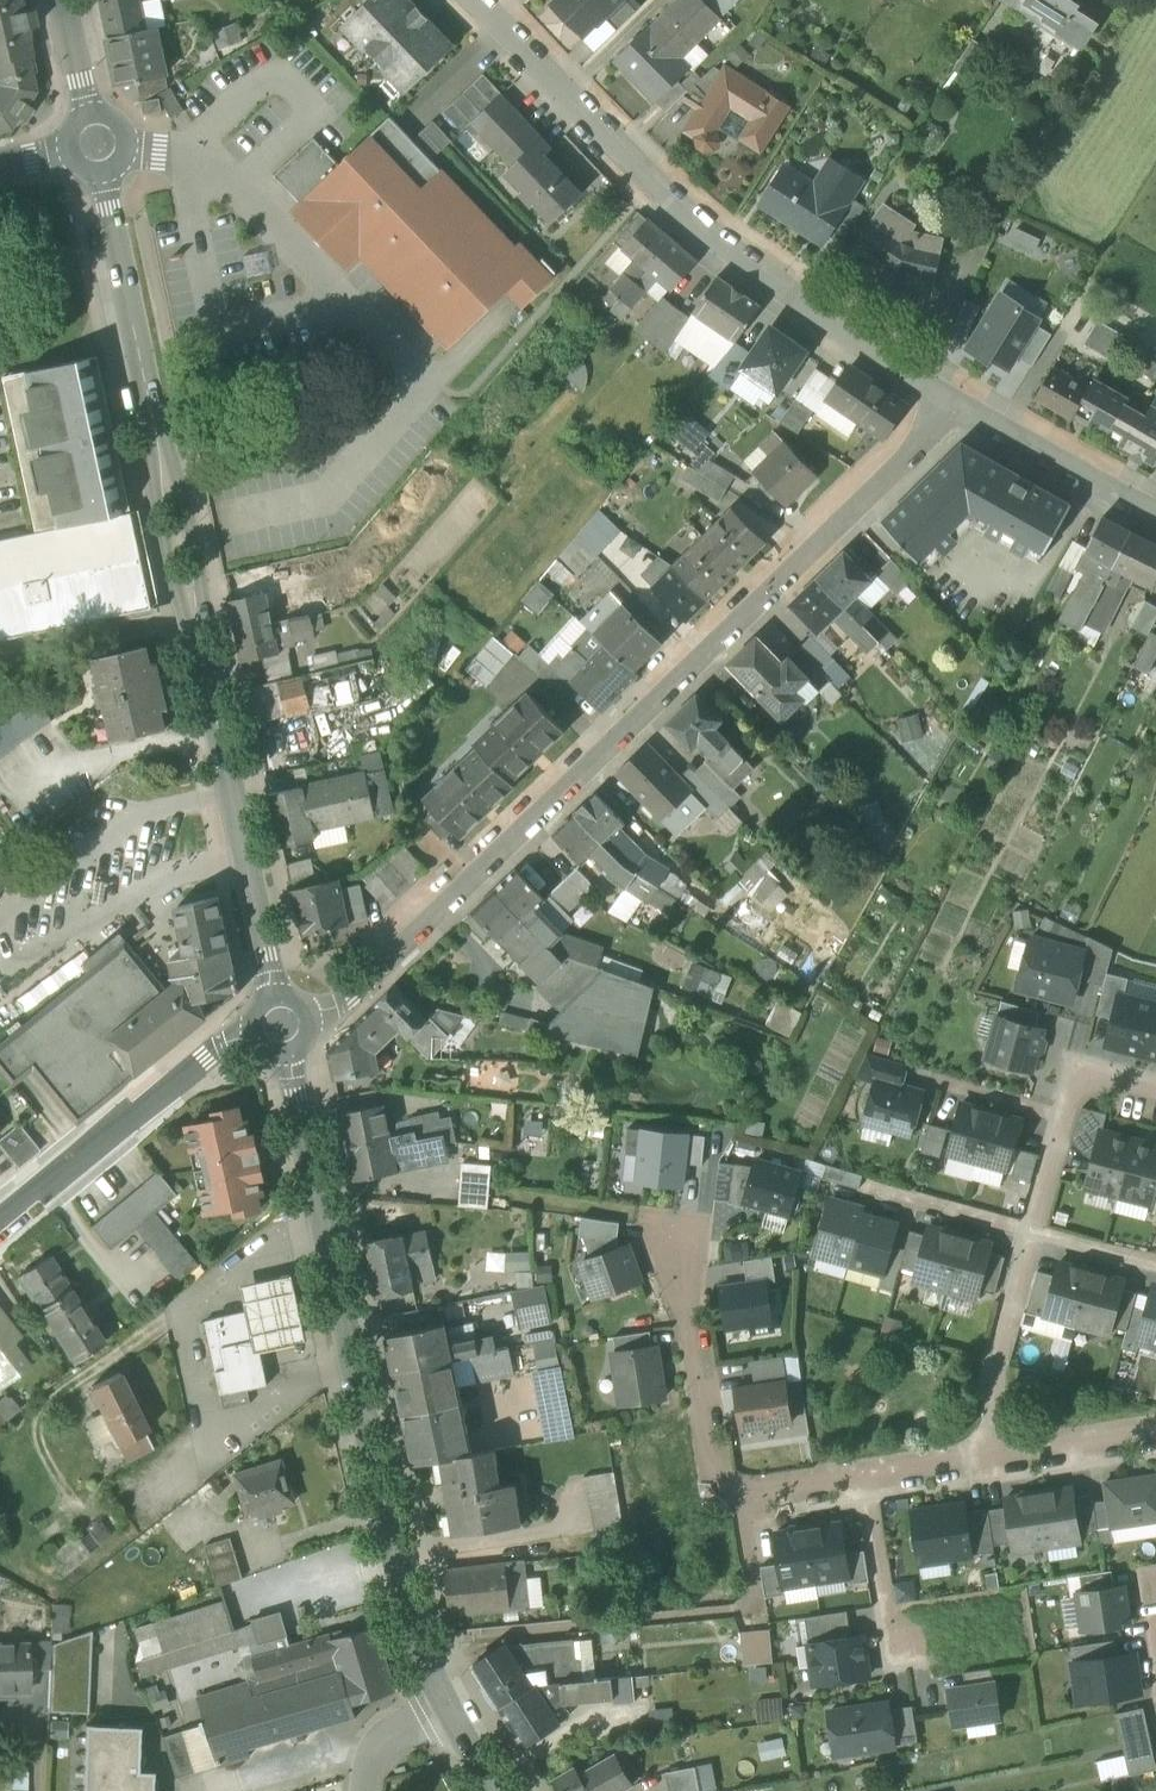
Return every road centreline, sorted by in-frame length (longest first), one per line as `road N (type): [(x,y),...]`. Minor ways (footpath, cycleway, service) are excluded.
road 1 (residential): [(311,1016),(349,995),(955,404)]
road 2 (secondary): [(273,995),(100,172)]
road 3 (secondary): [(286,1052),(396,1557),(417,1640),(447,1709)]
road 4 (residential): [(955,404),(816,318),(650,191),(475,0)]
road 5 (tertiary): [(0,1230),(200,1065),(255,1033)]
road 6 (residential): [(742,1500),(714,1473),(681,1242)]
road 7 (residential): [(1000,1462),(994,1363),(1034,1231)]
road 8 (residential): [(1155,510),(955,404)]
road 9 (residential): [(867,1482),(891,1657)]
road 10 (residential): [(882,1191),(1034,1231)]
road 11 (residential): [(1155,1437),(1000,1462)]
road 12 (residential): [(1000,1462),(867,1482)]
road 13 (residential): [(364,1790),(371,1749),(447,1709)]
road 14 (residential): [(867,1482),(742,1500)]
road 15 (residential): [(1034,1231),(1155,1265)]
road 16 (residential): [(1068,1118),(1082,1070),(1155,1089)]
road 17 (residential): [(1068,1118),(948,1086)]

